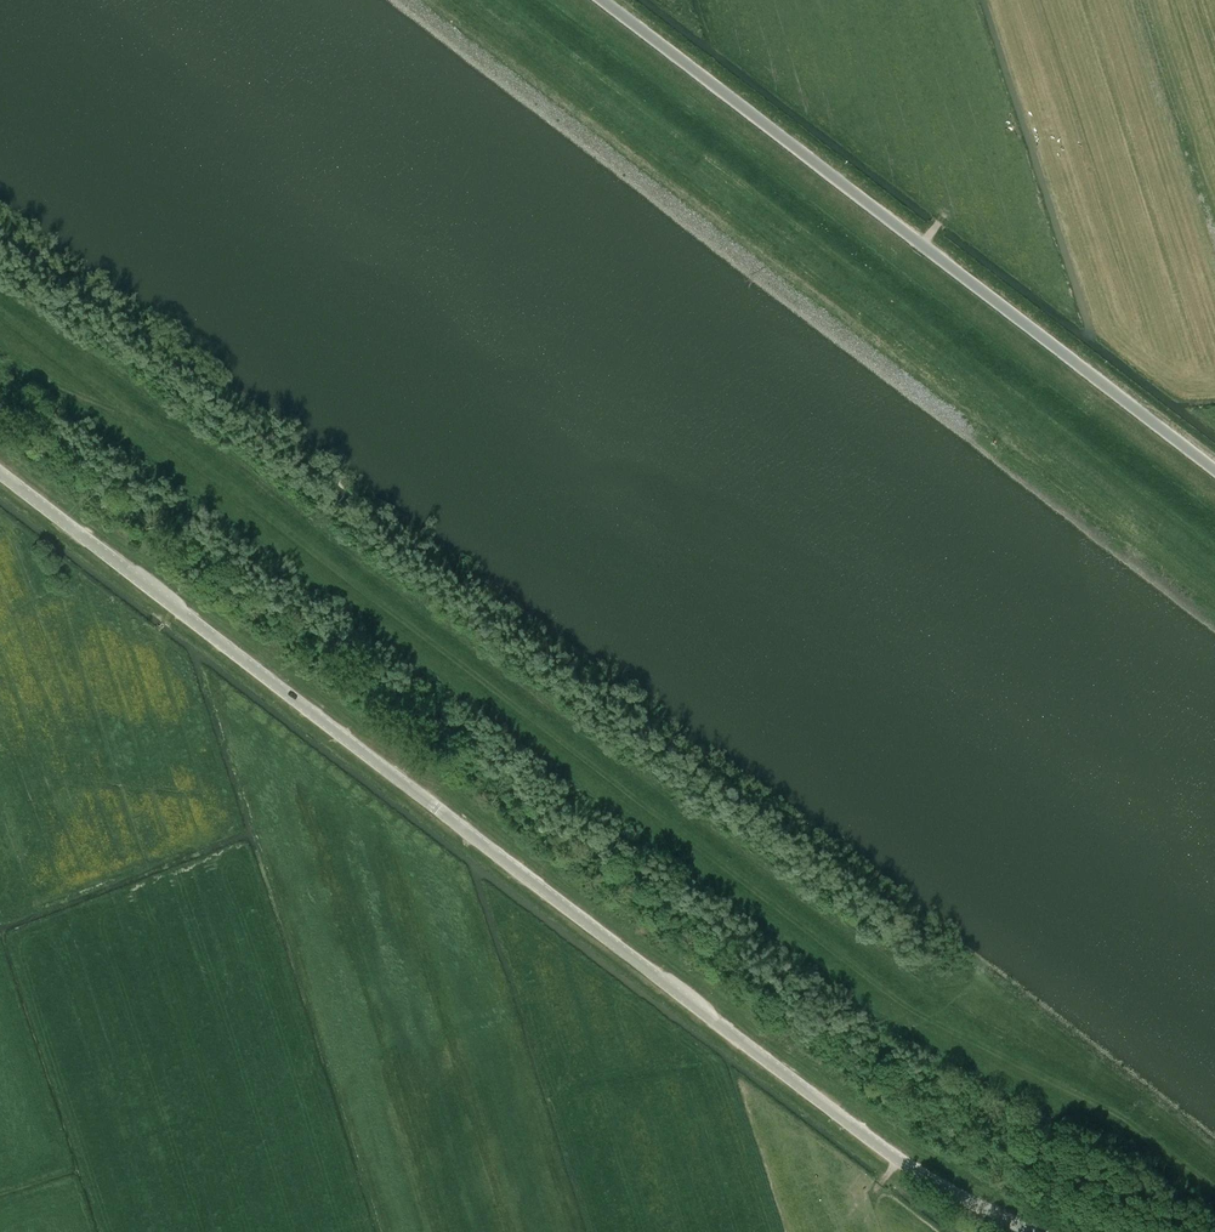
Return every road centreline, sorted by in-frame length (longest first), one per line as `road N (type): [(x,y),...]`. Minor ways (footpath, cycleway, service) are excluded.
road 1 (unclassified): [(1026,1231),(940,1190),(850,1125),(0,475)]
road 2 (unclassified): [(1214,471),(599,0)]

